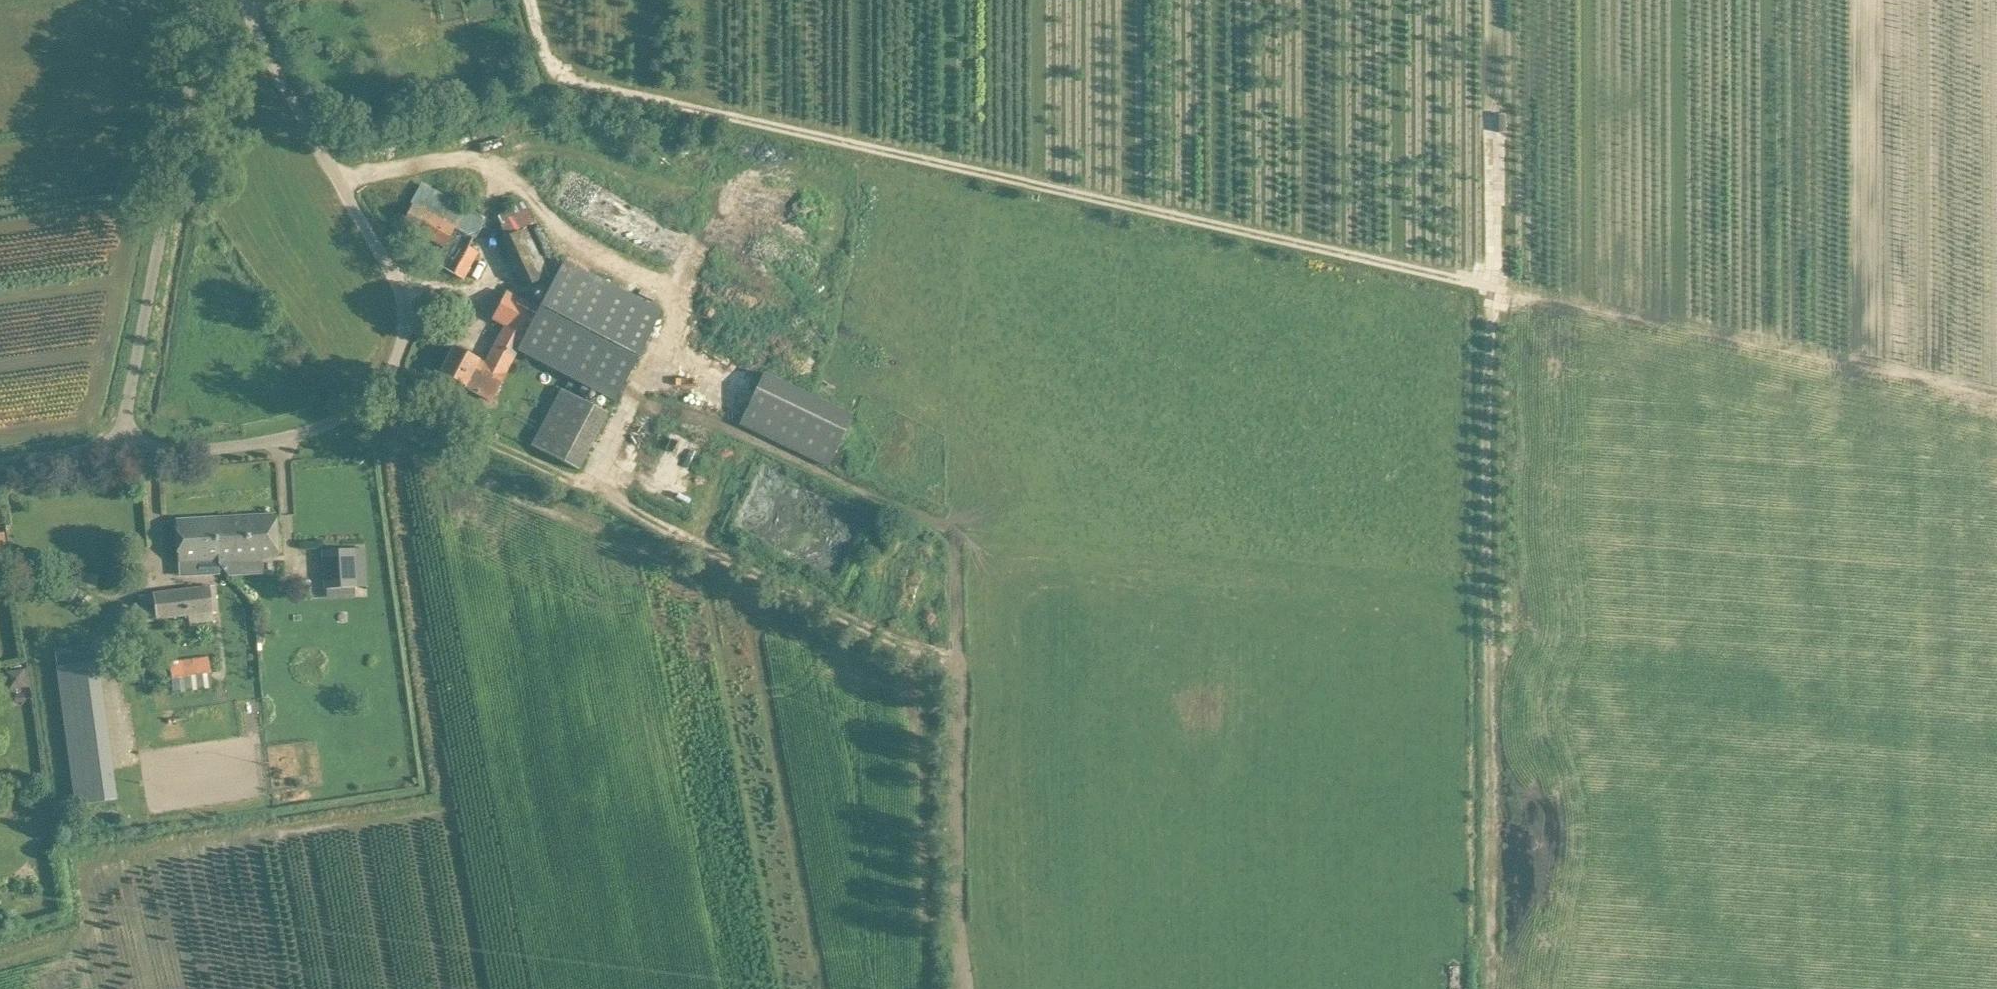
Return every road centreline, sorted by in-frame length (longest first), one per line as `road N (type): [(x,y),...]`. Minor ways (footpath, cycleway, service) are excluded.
road 1 (unclassified): [(119,449),(226,451),(299,437),(370,395),(395,368),(407,333),(406,297),(290,102),(243,0)]
road 2 (unclassified): [(119,449),(186,90),(191,0)]
road 3 (unclassified): [(0,467),(119,449)]

